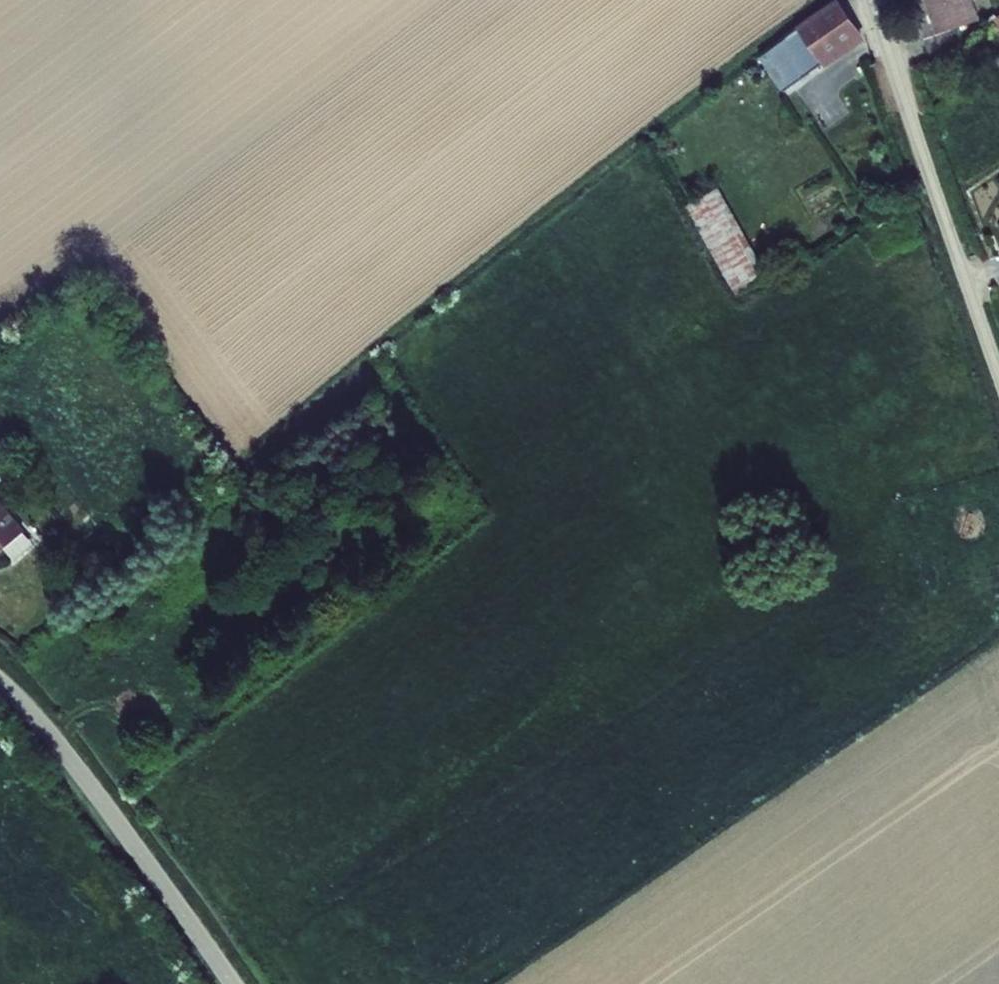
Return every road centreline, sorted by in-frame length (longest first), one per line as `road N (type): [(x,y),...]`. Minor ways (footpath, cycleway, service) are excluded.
road 1 (unclassified): [(874,0),(998,374)]
road 2 (unclassified): [(232,983),(90,785),(0,682)]

